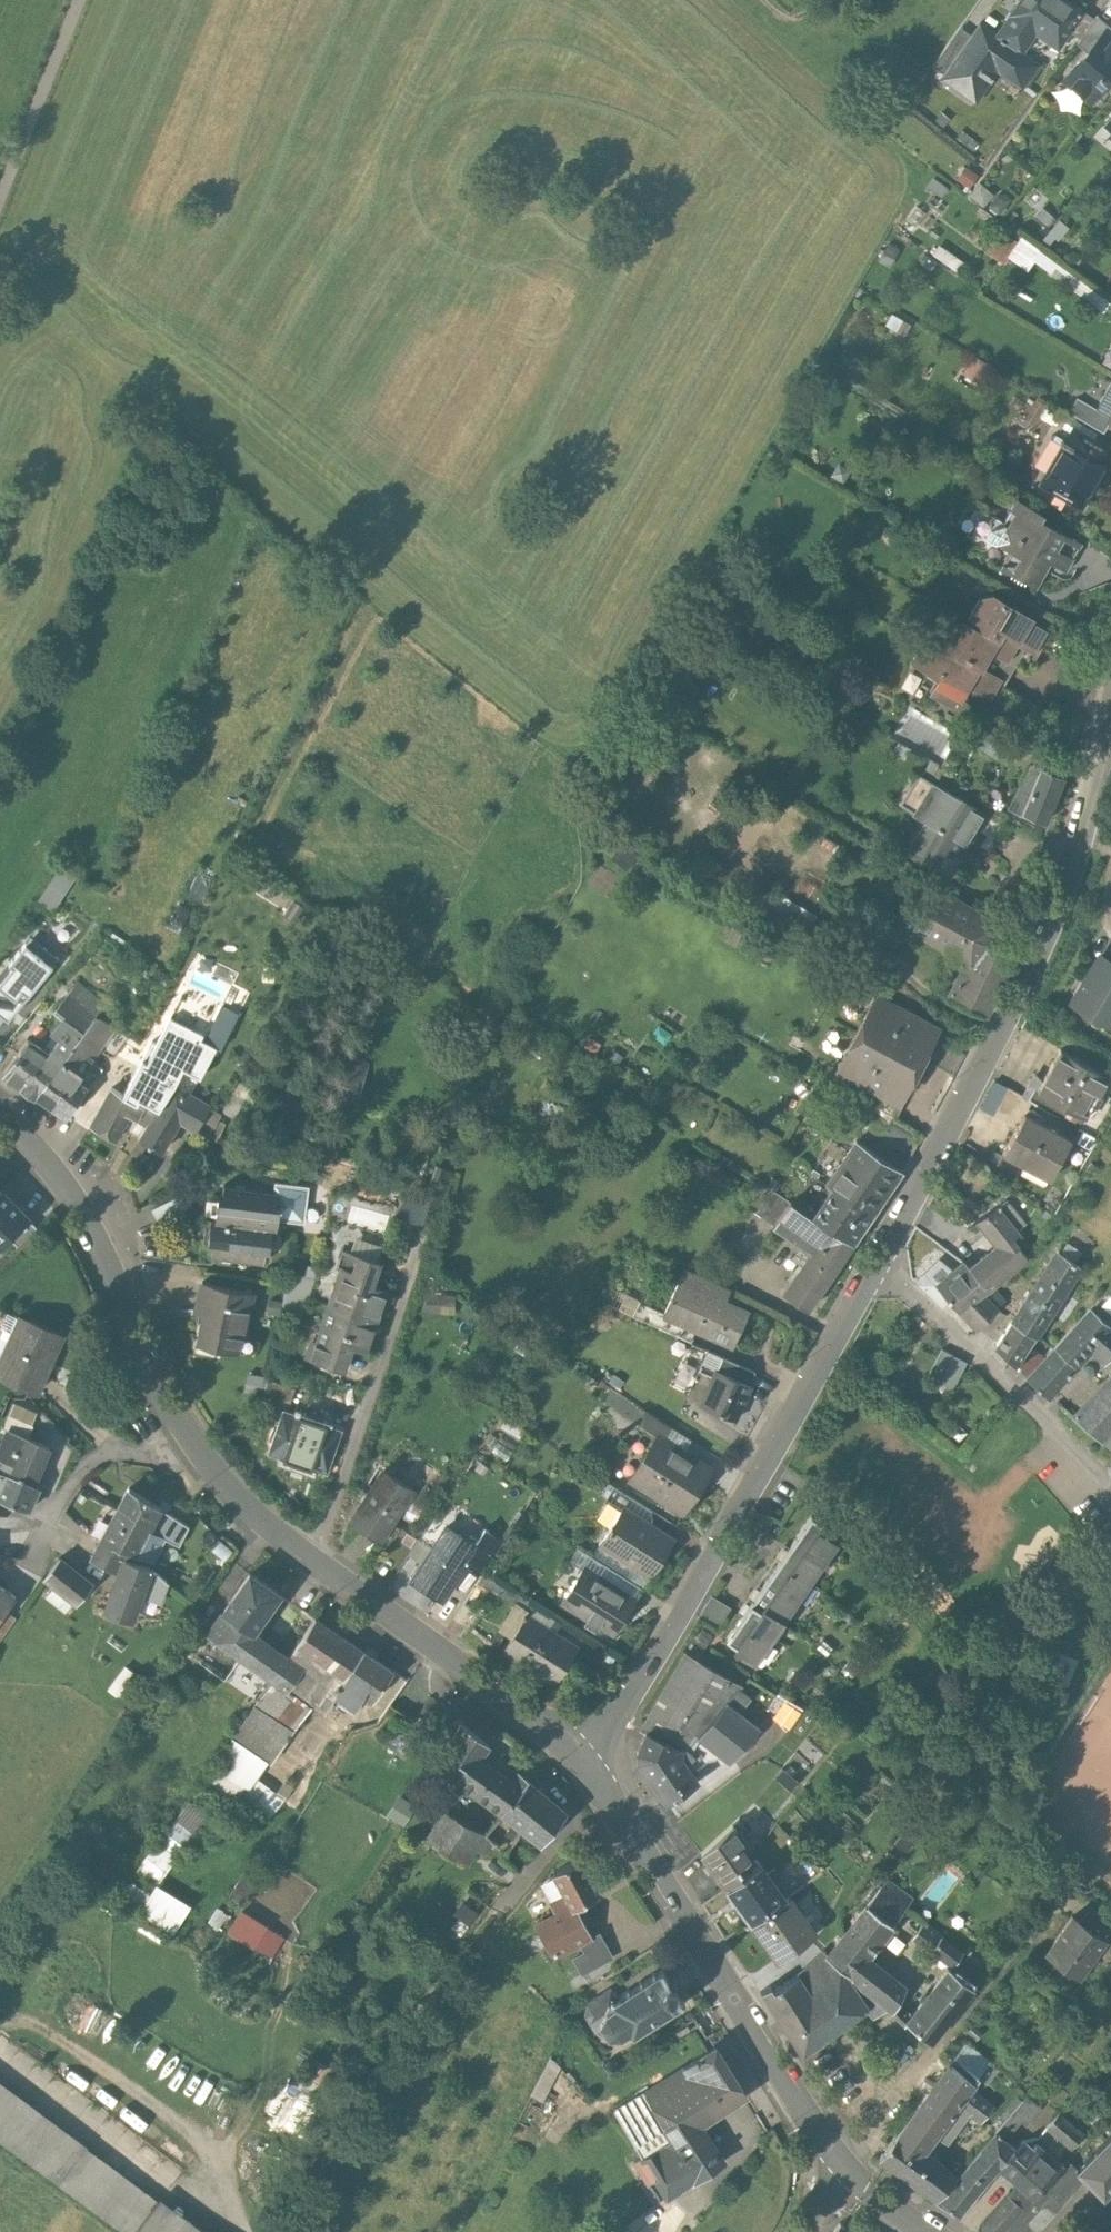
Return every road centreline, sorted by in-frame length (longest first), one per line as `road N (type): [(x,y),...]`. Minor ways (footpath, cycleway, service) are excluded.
road 1 (tertiary): [(0,1118),(75,1208),(201,1465),(300,1555),(584,1762)]
road 2 (tertiary): [(876,1263),(584,1762)]
road 3 (tertiary): [(1110,739),(1036,960),(876,1263)]
road 4 (track): [(273,2231),(362,2079),(604,1791)]
road 5 (tertiary): [(584,1762),(837,2160)]
road 6 (residential): [(876,1263),(1110,1486)]
road 7 (track): [(27,2020),(210,2141),(229,2175),(241,2231)]
road 8 (track): [(75,0),(0,176)]

